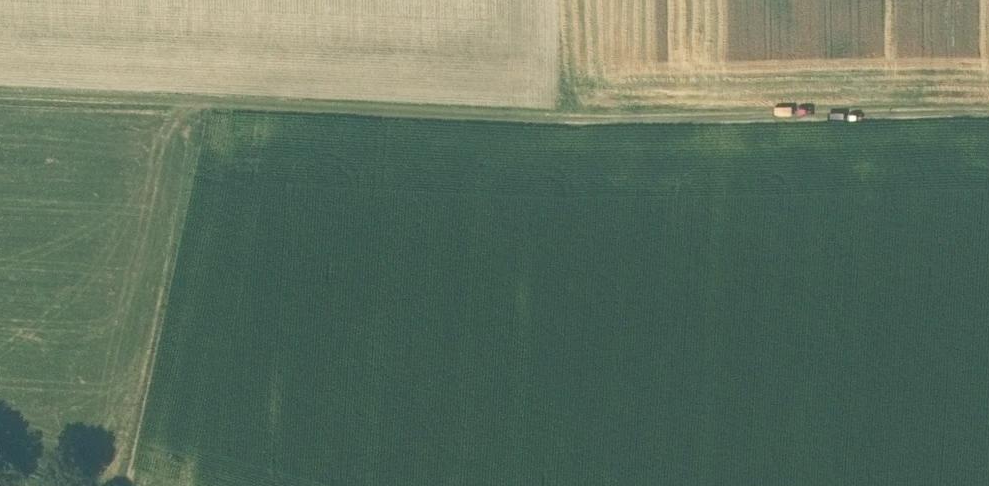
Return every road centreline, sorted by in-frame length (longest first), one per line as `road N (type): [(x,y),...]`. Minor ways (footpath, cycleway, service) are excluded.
road 1 (track): [(988,113),(542,119),(0,94)]

